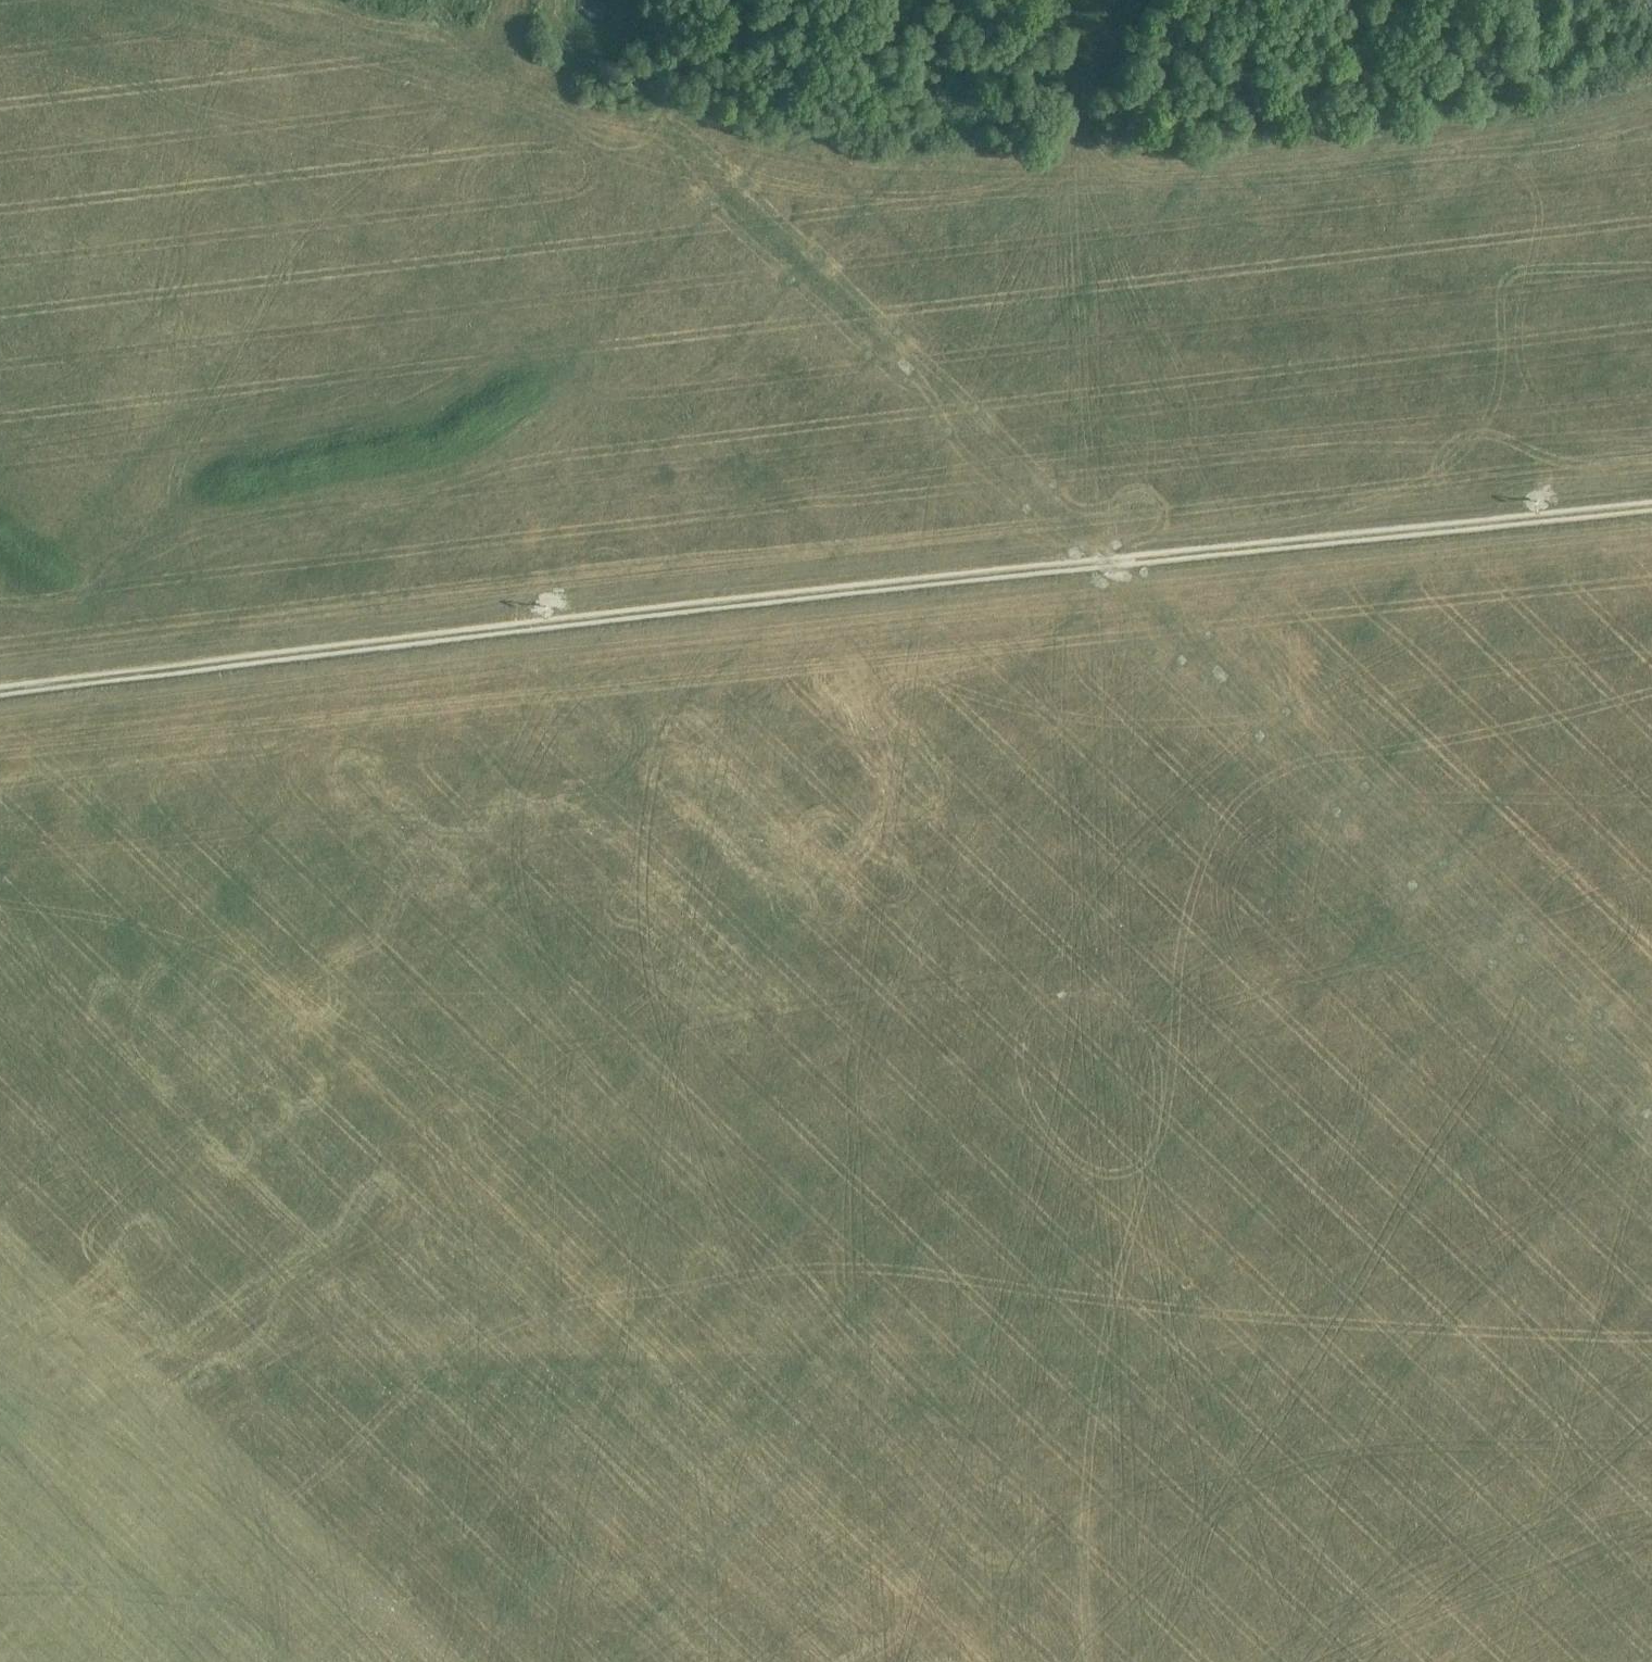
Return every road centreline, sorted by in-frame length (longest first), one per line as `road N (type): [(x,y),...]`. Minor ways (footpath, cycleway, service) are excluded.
road 1 (track): [(1651,505),(0,688)]

